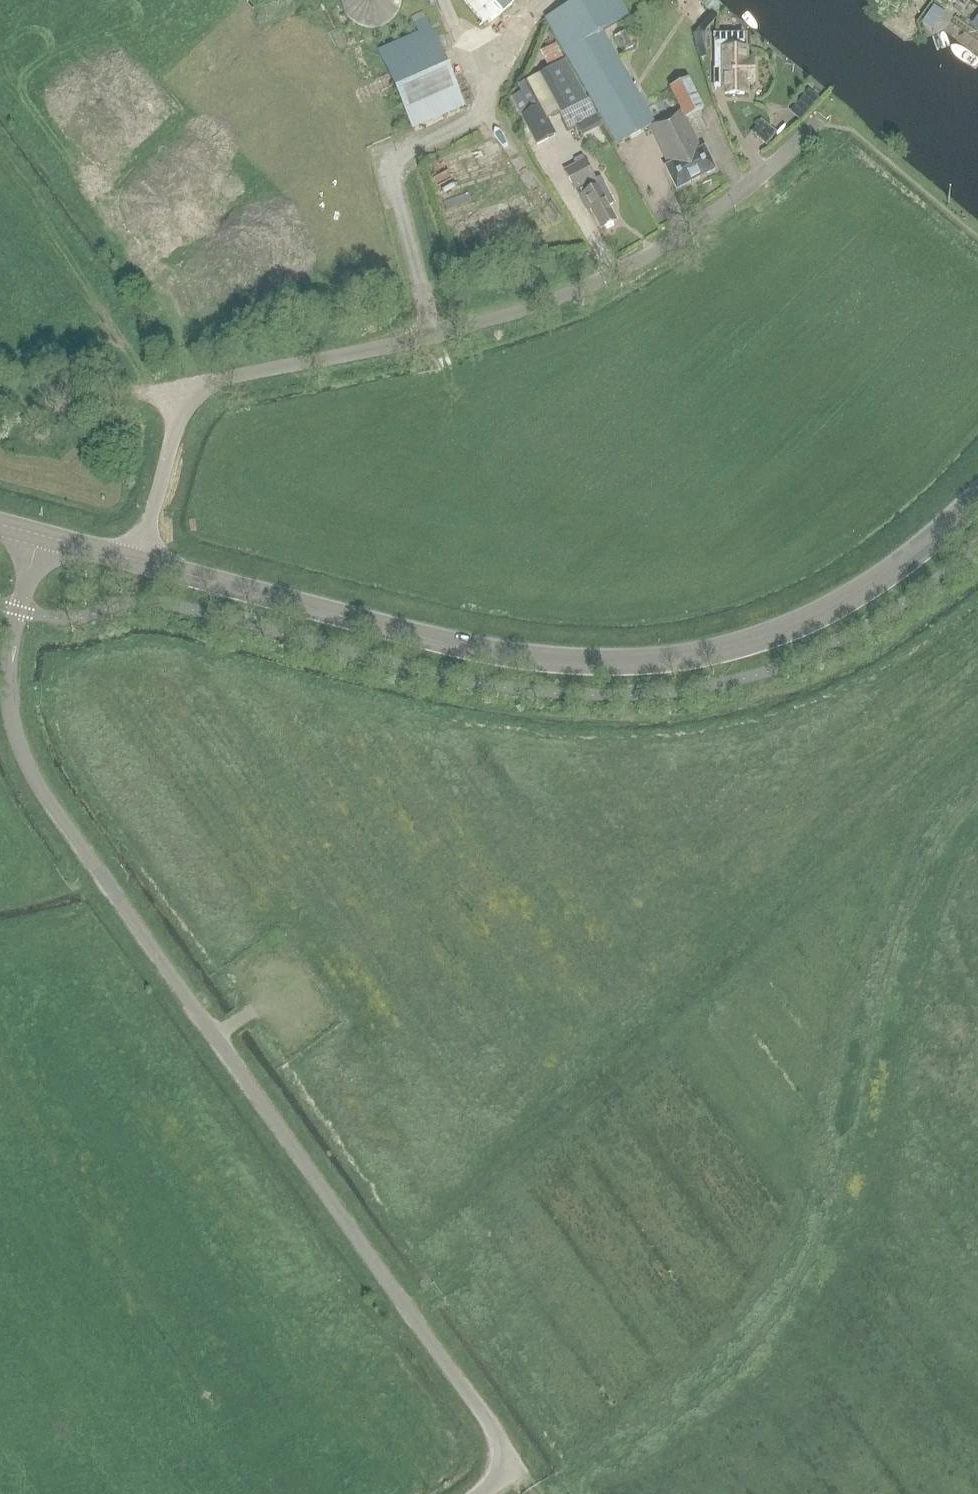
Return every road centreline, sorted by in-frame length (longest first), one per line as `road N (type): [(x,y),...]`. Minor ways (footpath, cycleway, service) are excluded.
road 1 (unclassified): [(480,1493),(507,1465),(498,1439),(25,765),(8,712),(6,670),(39,534)]
road 2 (tertiary): [(137,559),(500,654),(642,661),(707,654),(833,605),(977,498)]
road 3 (unclassified): [(137,559),(179,387),(483,320),(593,282),(770,177),(818,130)]
road 4 (track): [(179,387),(0,391)]

